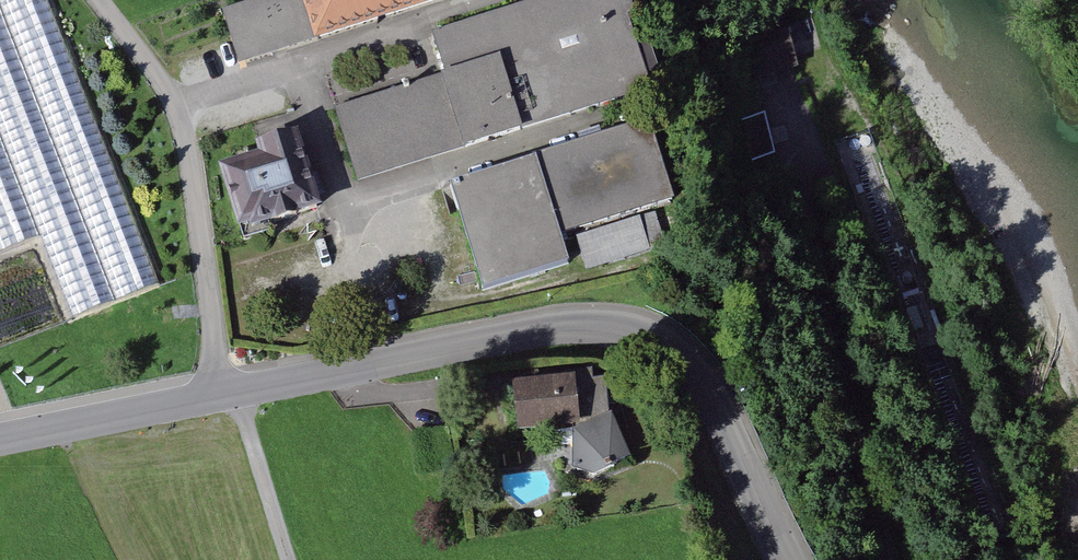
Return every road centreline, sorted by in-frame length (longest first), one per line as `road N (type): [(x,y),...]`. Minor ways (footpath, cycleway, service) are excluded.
road 1 (tertiary): [(788,559),(726,416),(688,361),(646,337),(599,326),(551,326),(0,442)]
road 2 (track): [(287,559),(243,417),(222,395),(194,171),(178,104),(100,0)]

